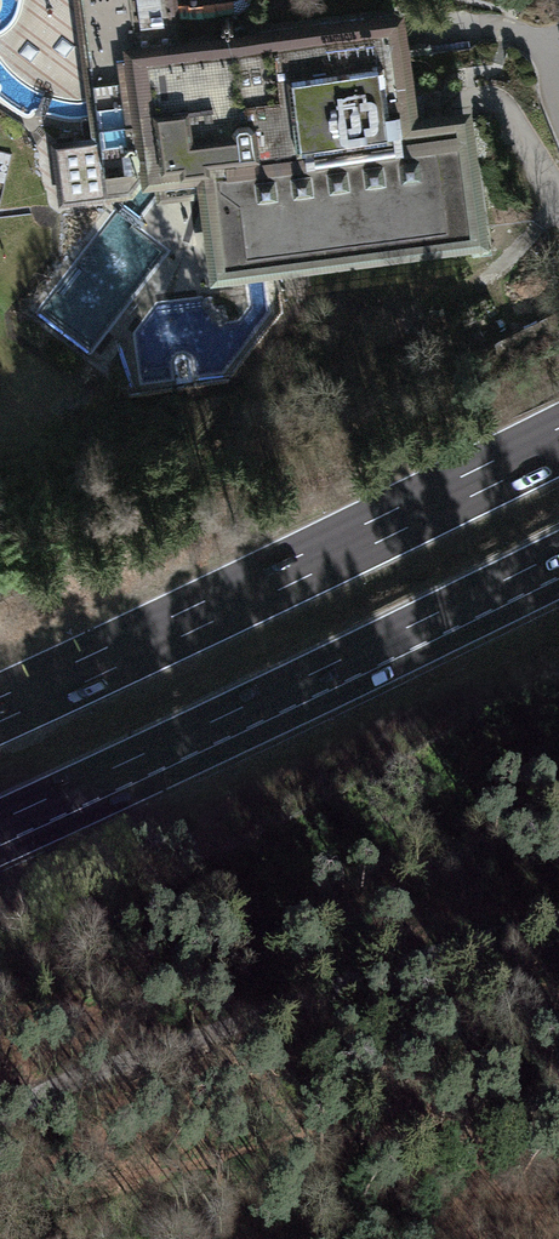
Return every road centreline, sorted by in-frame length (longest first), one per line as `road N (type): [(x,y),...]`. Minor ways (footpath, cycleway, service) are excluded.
road 1 (track): [(558,873),(467,910),(326,994),(157,1059),(30,1123),(0,1189)]
road 2 (motorway): [(558,440),(0,709)]
road 3 (motorway): [(0,822),(558,555)]

